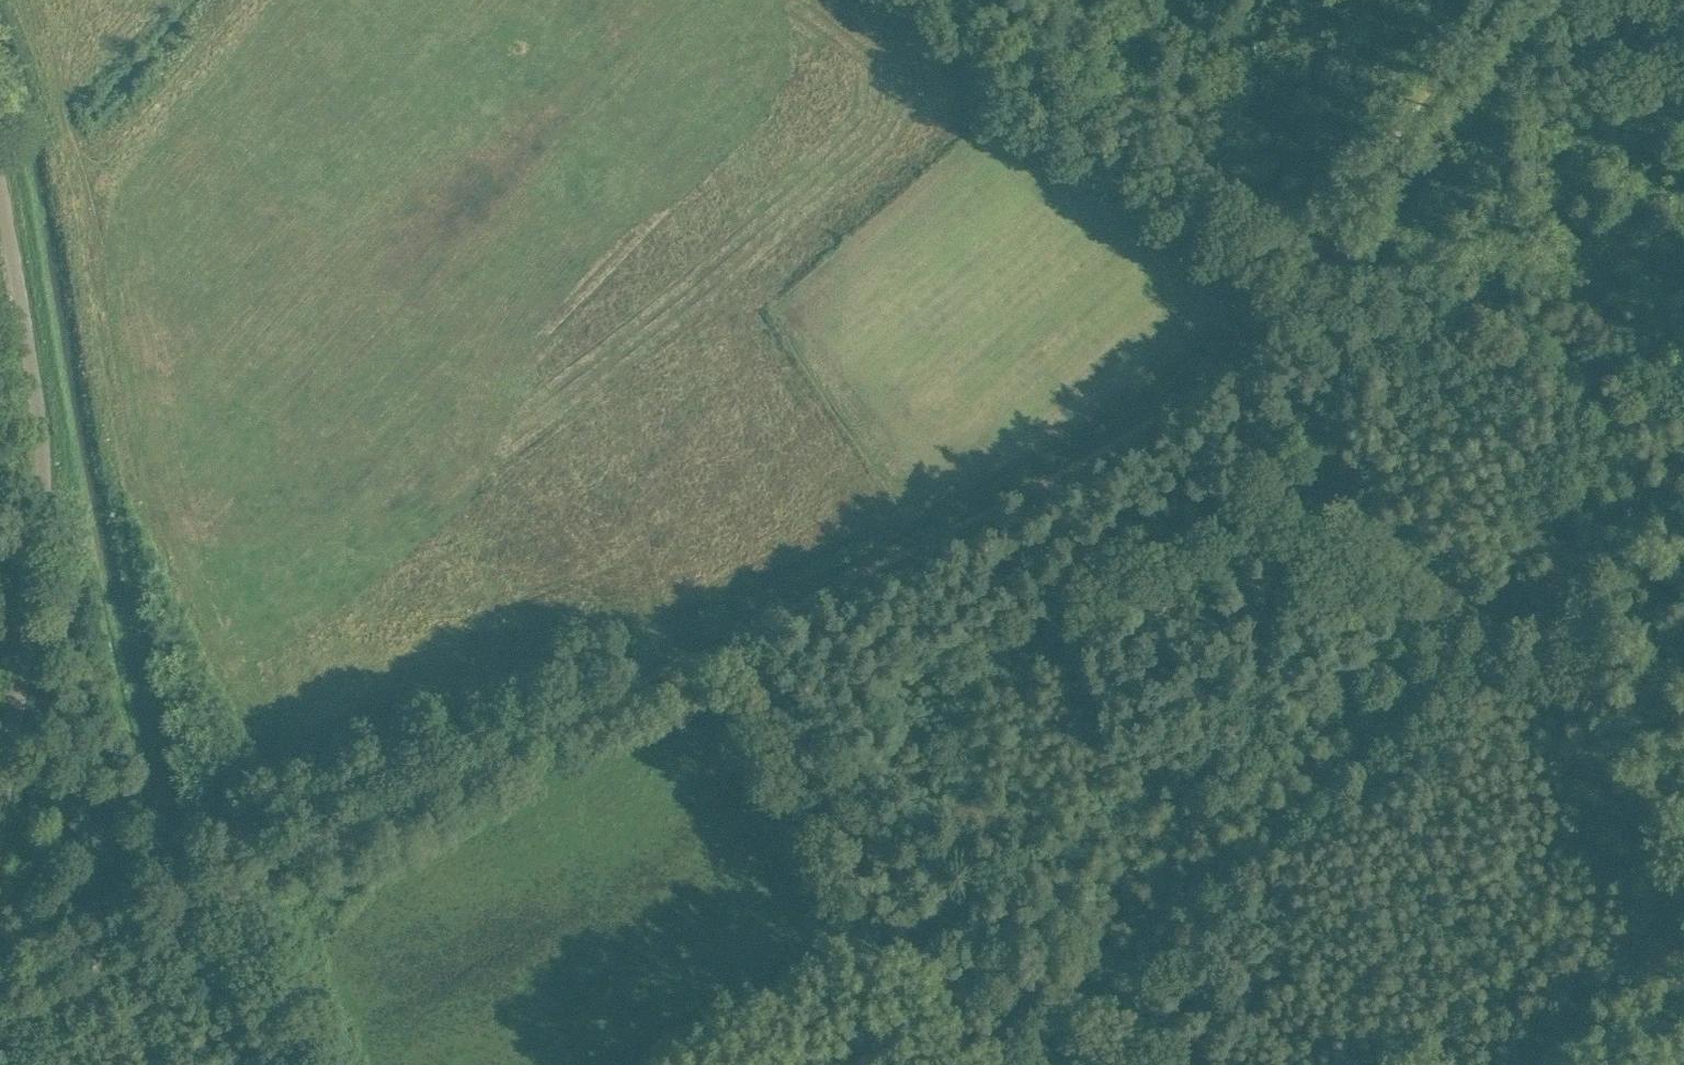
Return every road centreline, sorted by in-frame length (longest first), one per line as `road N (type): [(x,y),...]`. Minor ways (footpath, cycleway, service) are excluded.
road 1 (track): [(1323,241),(1283,305),(1216,375),(1132,435),(722,645)]
road 2 (unclassified): [(0,813),(47,506),(35,372),(0,187)]
road 3 (track): [(722,645),(204,890)]
road 4 (track): [(971,1064),(722,645)]
road 5 (track): [(1487,0),(1323,241)]
road 6 (track): [(204,890),(48,962),(0,966)]
road 7 (track): [(302,1064),(232,880)]

